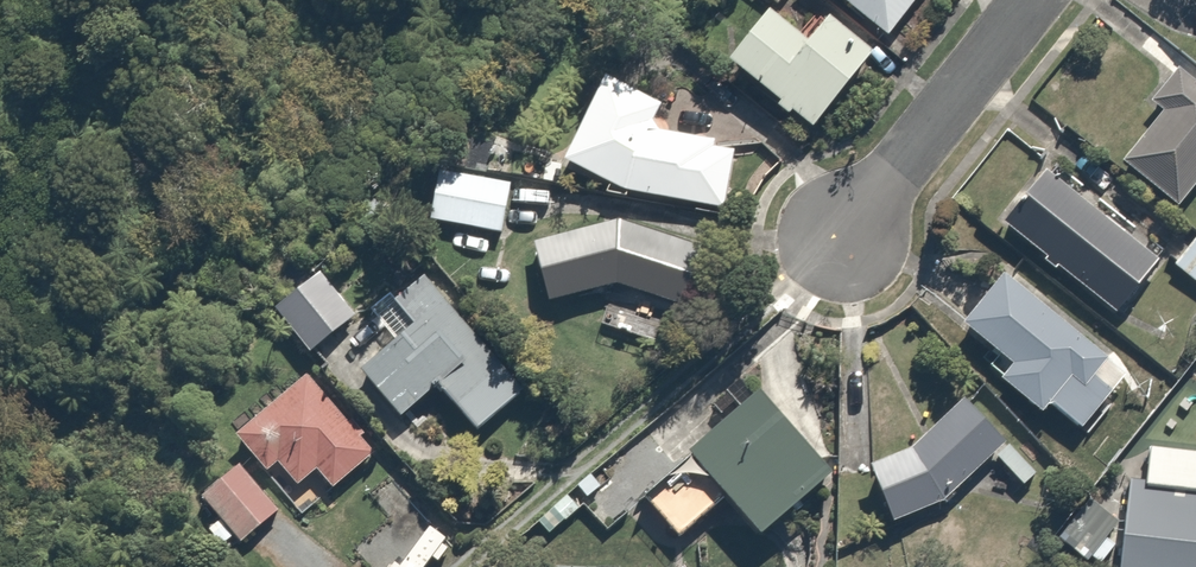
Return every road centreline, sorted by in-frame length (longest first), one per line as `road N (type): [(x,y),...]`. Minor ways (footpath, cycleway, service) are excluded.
road 1 (residential): [(1037,0),(839,245)]

